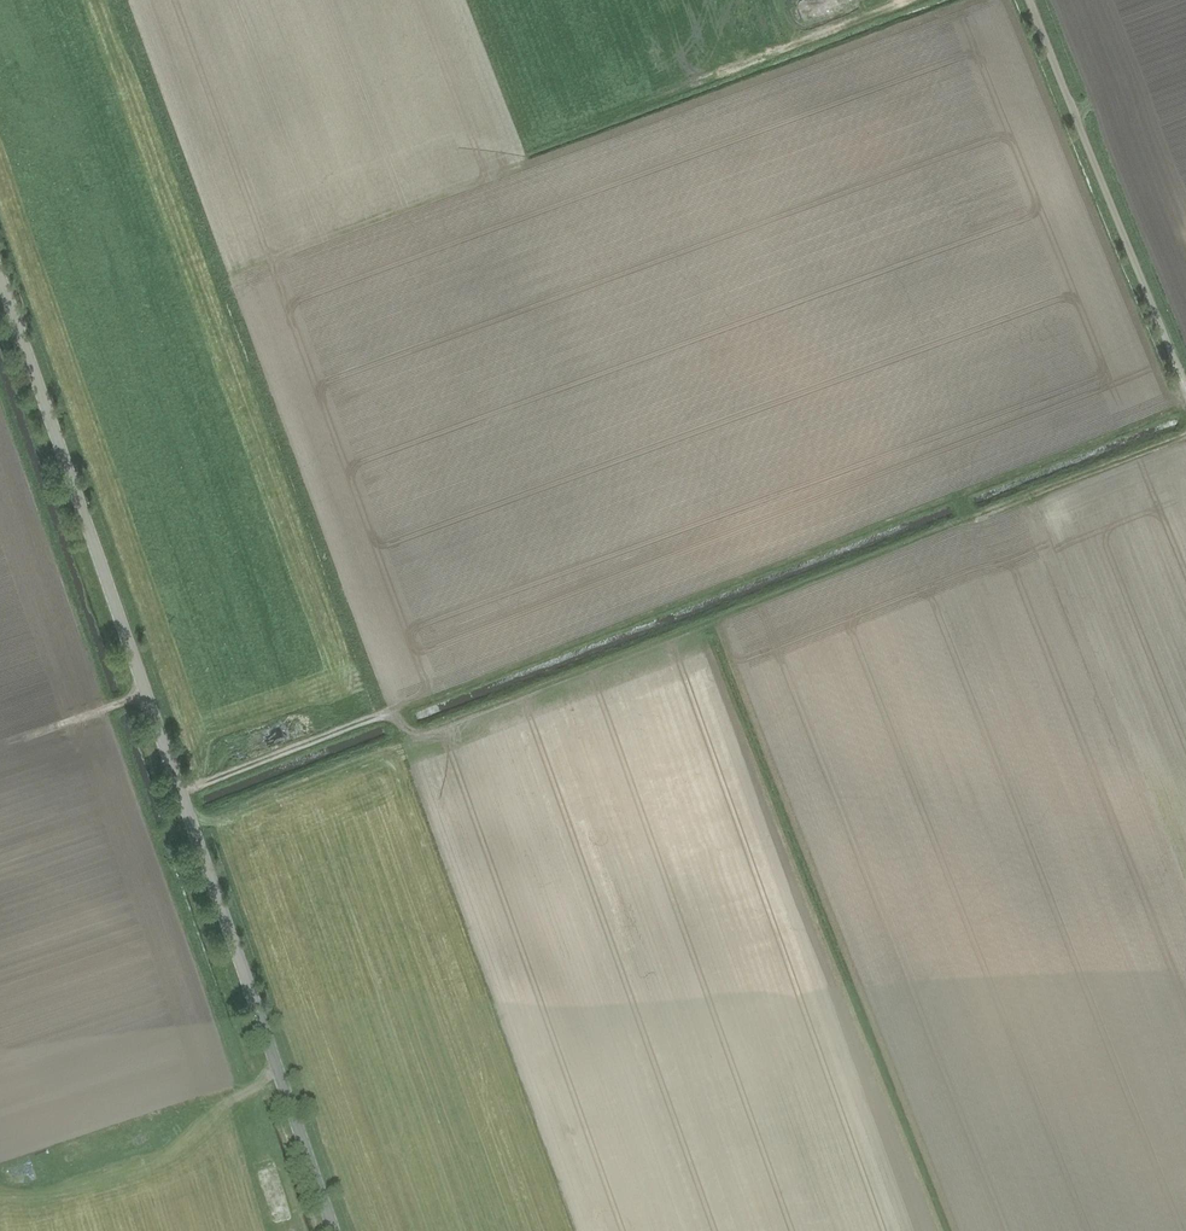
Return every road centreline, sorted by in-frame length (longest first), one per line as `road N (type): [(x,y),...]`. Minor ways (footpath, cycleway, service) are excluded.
road 1 (tertiary): [(335,1230),(0,282)]
road 2 (unclassified): [(1185,396),(1027,0)]

